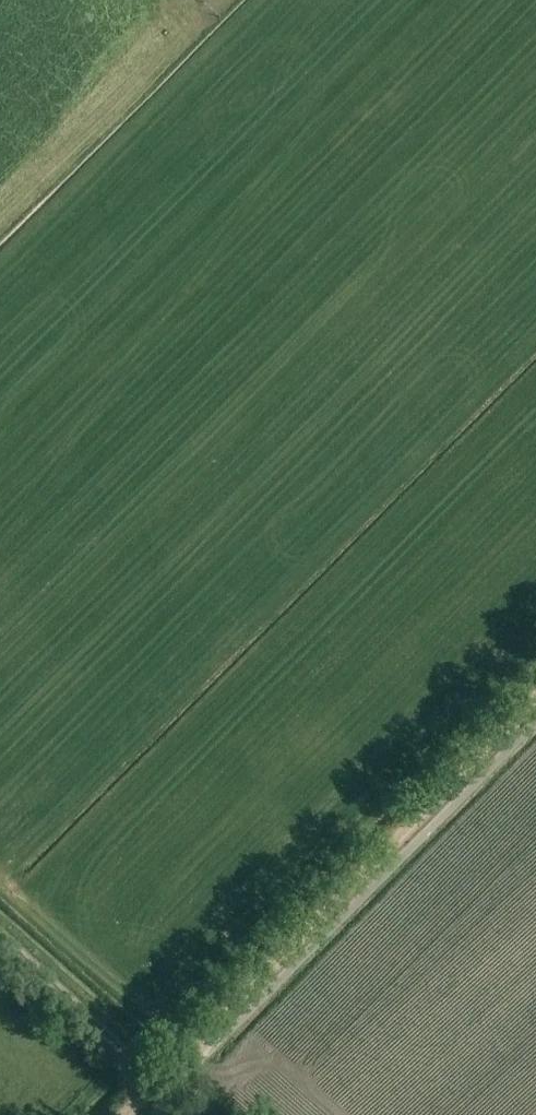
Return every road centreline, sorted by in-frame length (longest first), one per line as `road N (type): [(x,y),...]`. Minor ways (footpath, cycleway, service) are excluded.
road 1 (track): [(124,1114),(535,697)]
road 2 (track): [(172,1114),(154,1084),(0,946)]

